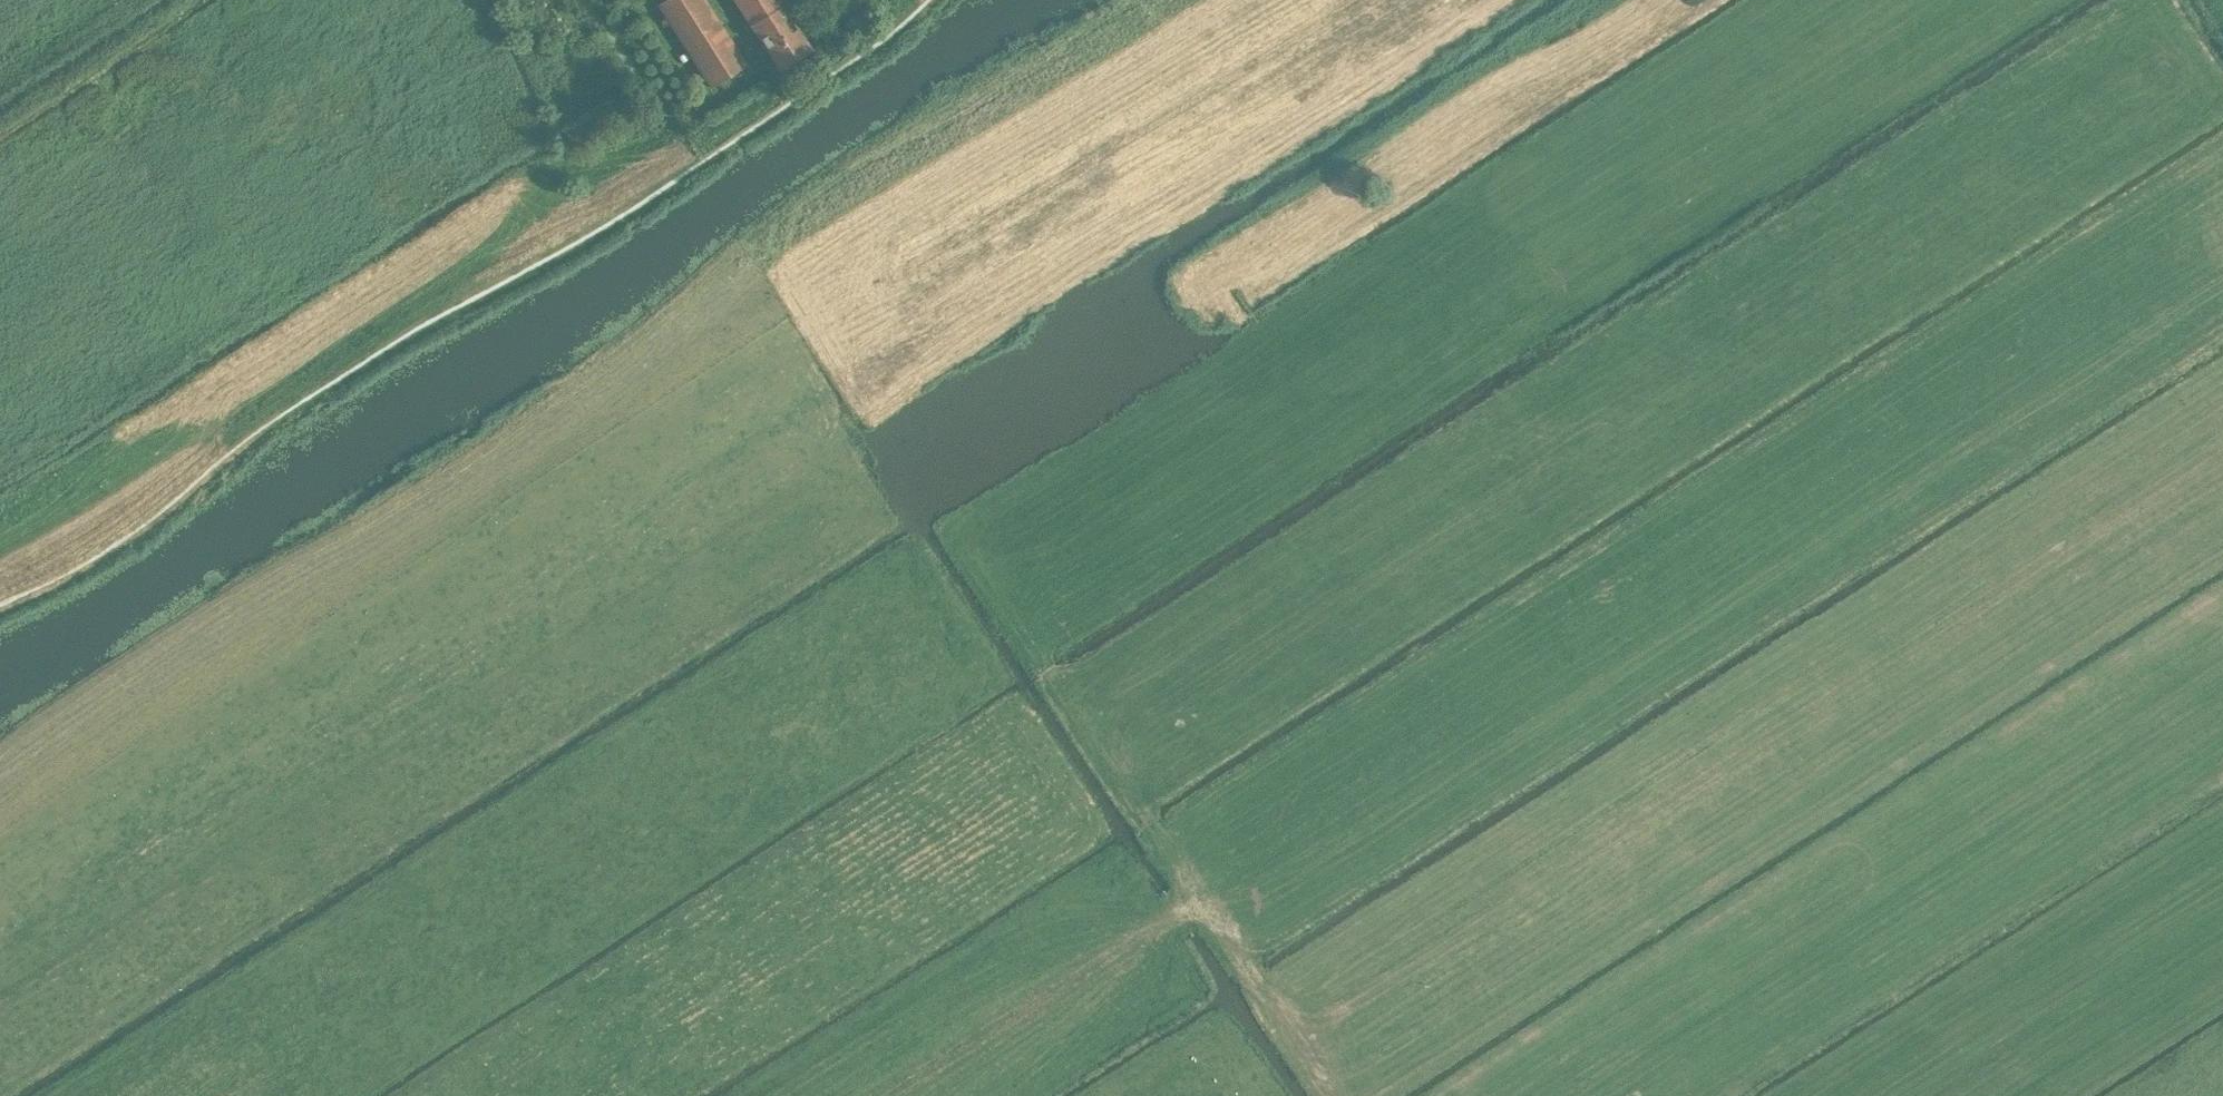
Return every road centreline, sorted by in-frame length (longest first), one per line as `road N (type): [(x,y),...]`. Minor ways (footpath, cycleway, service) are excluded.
road 1 (track): [(213,0),(0,144)]

